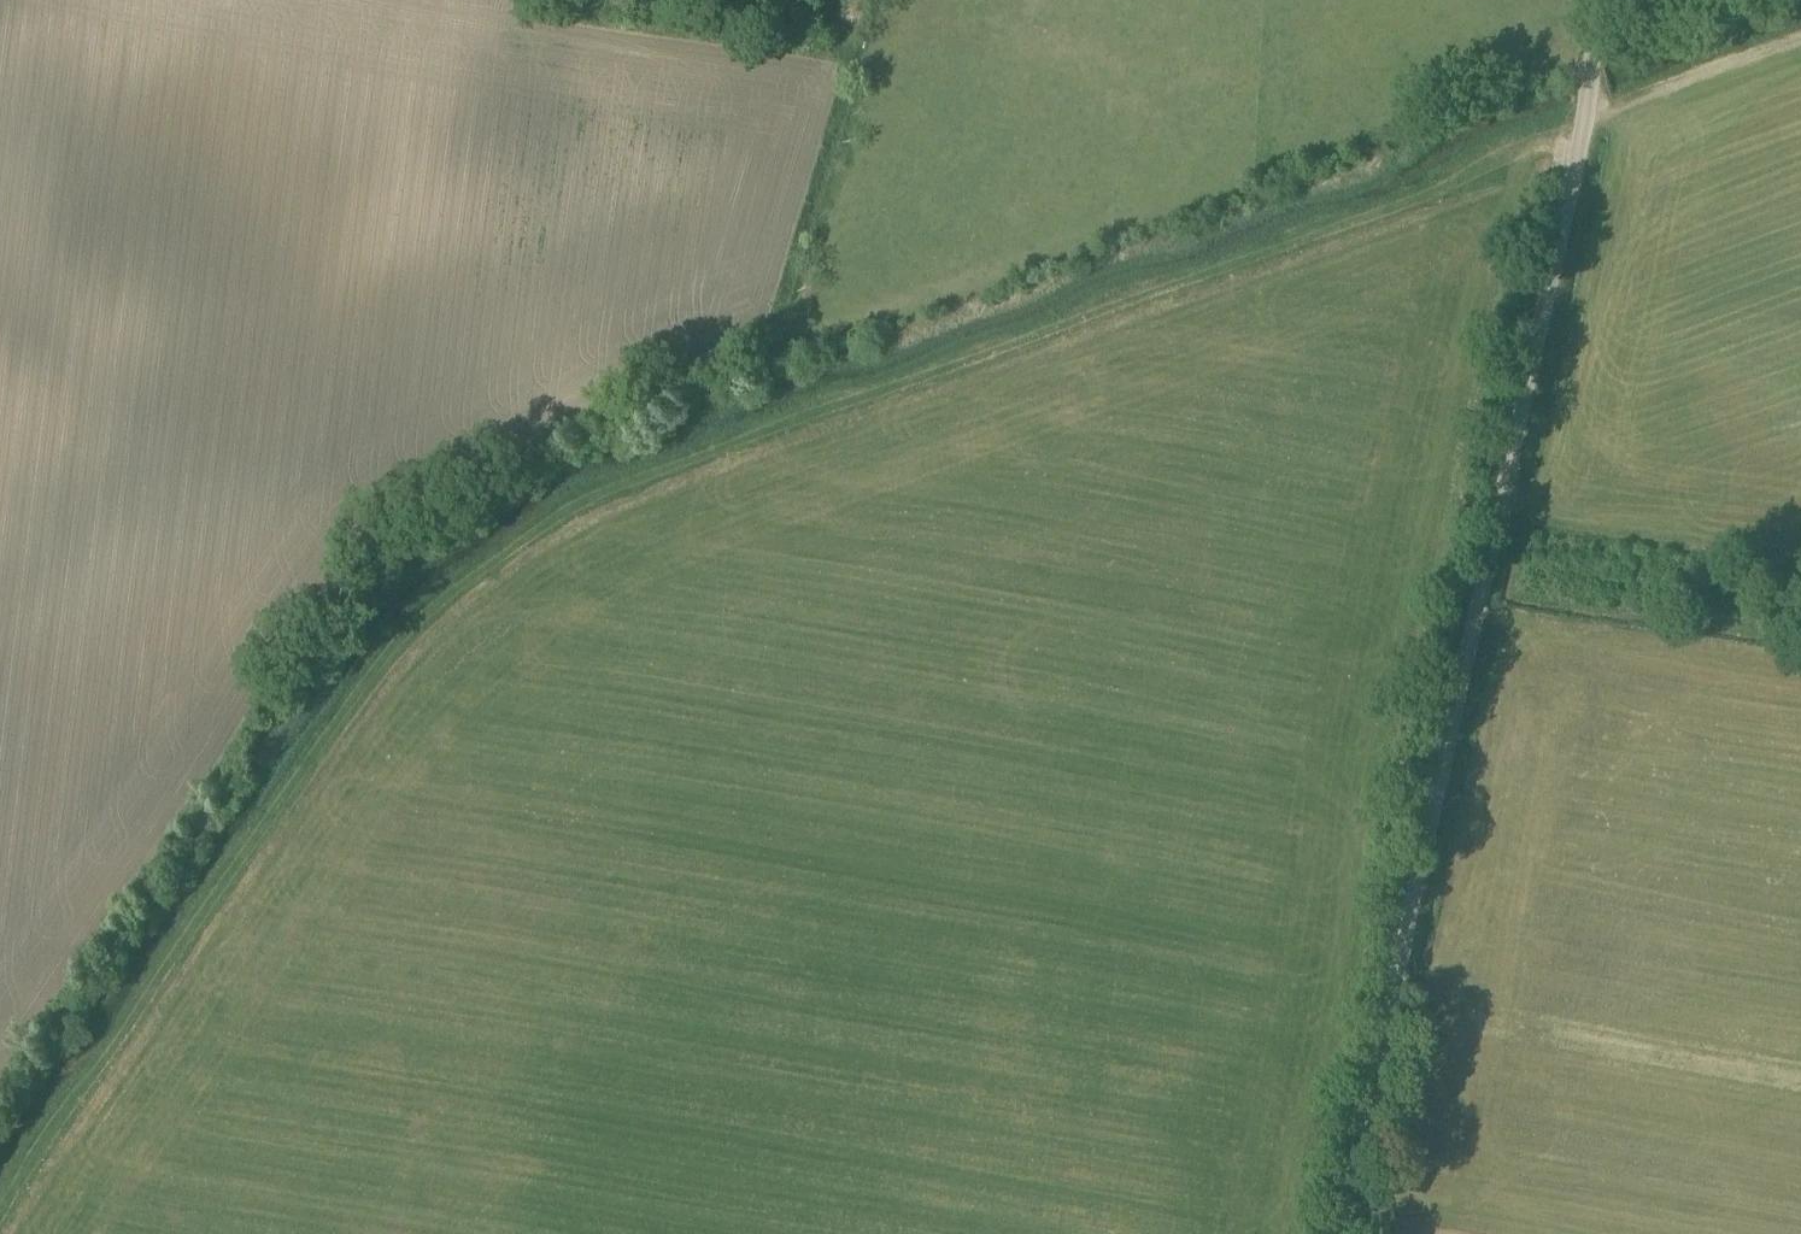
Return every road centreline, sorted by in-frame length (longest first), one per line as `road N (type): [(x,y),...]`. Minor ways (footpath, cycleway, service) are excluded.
road 1 (unclassified): [(1340,1233),(1615,0)]
road 2 (track): [(854,0),(826,17),(697,0)]

